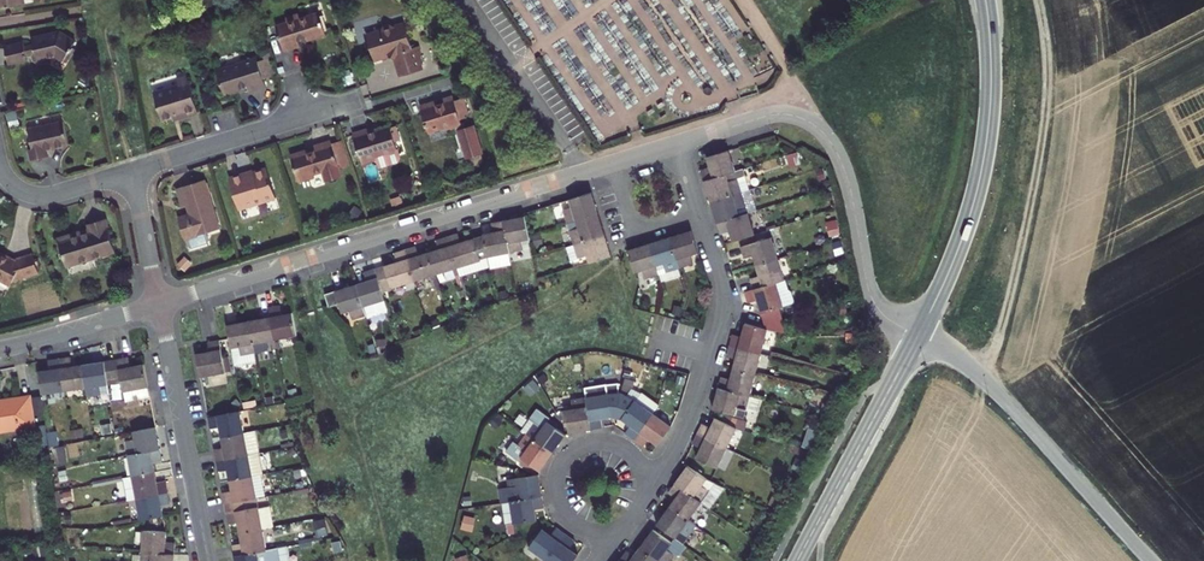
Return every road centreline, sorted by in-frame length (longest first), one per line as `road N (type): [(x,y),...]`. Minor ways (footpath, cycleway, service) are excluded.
road 1 (tertiary): [(614,163),(160,304)]
road 2 (tertiary): [(919,336),(873,301),(845,170),(813,124),(773,114),(680,143)]
road 3 (secondary): [(919,336),(954,260),(985,158),(992,76),(986,0)]
road 4 (unclassified): [(919,336),(979,377),(1151,560)]
road 5 (residential): [(645,481),(675,451),(725,310),(702,212)]
road 6 (residential): [(208,560),(160,304)]
road 7 (secondary): [(797,560),(919,336)]
road 8 (residential): [(357,102),(132,171)]
road 9 (residential): [(645,481),(636,458),(609,441),(584,443),(564,458),(555,481),(563,511),(582,527),(607,530)]
road 10 (tertiary): [(160,304),(0,350)]
road 11 (residential): [(132,171),(44,197),(17,188),(0,163)]
road 12 (residential): [(614,163),(635,232),(702,212)]
road 13 (residential): [(160,304),(132,171)]

